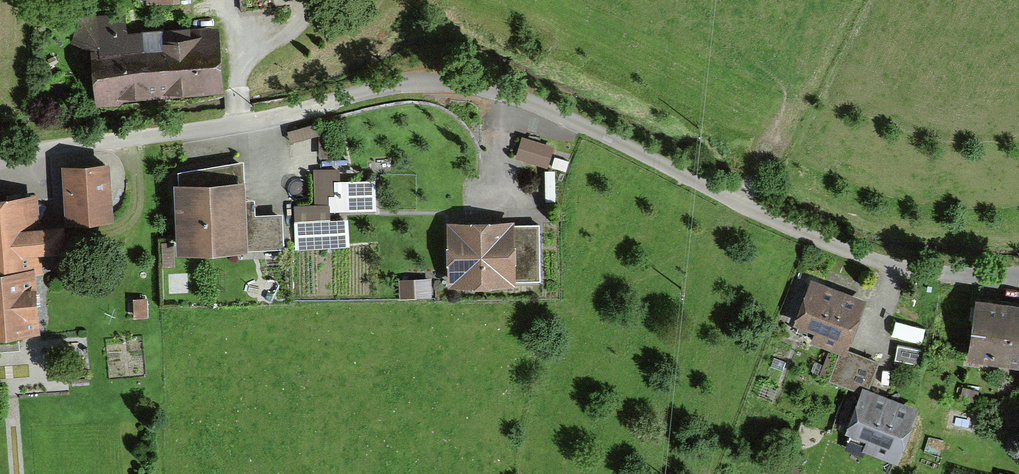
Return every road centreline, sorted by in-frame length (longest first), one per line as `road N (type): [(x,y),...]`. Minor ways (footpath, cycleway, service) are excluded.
road 1 (unclassified): [(1018,277),(932,272),(854,254),(566,118),(450,83),(0,160)]

